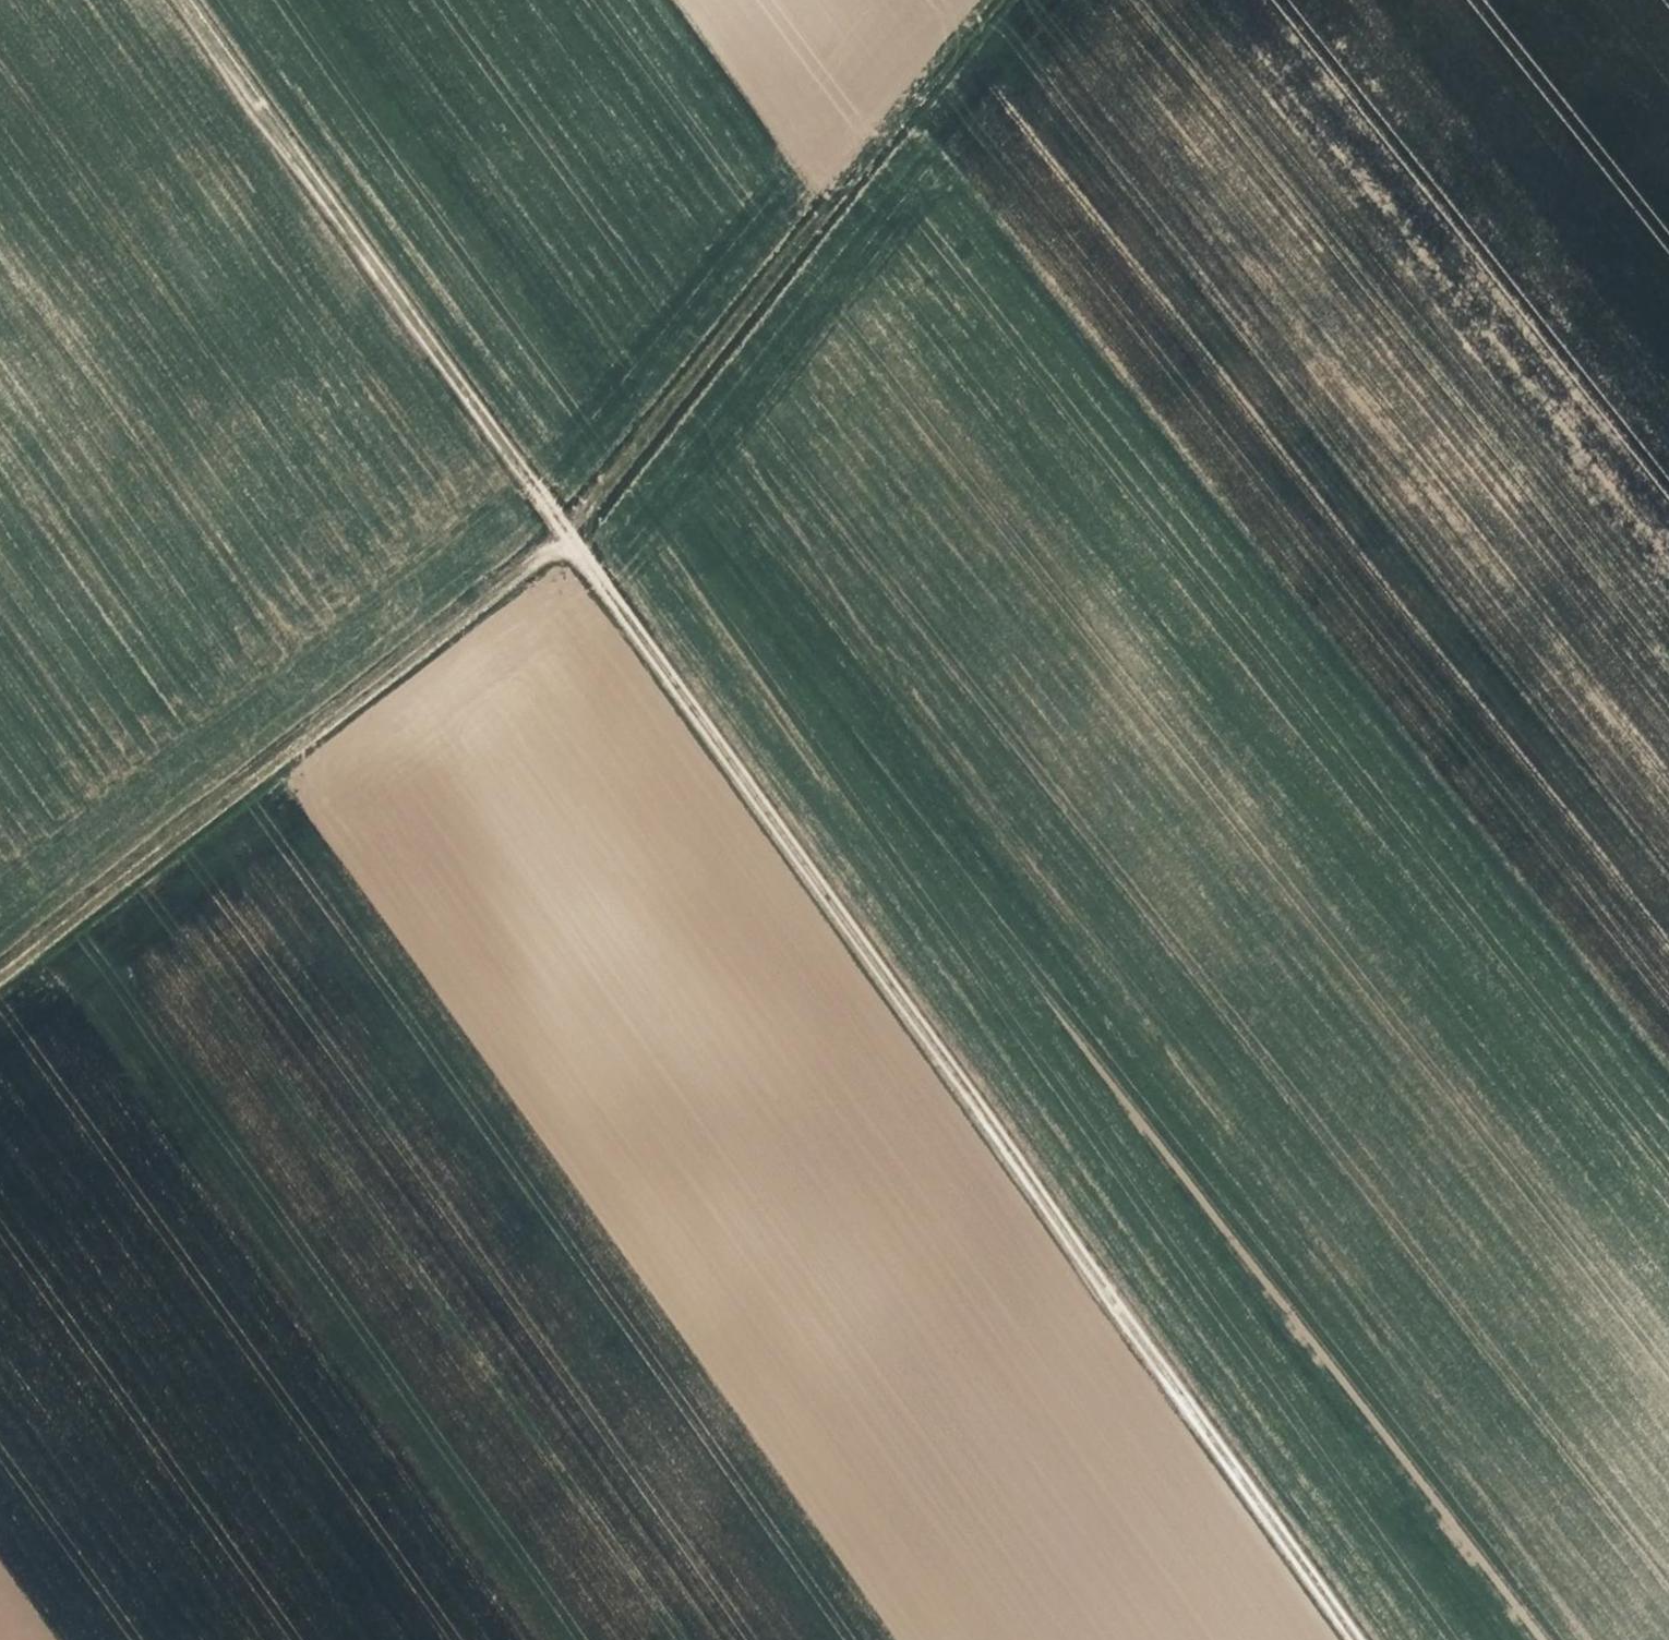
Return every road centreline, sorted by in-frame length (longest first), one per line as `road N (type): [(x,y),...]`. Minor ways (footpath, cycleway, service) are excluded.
road 1 (track): [(1365,1639),(557,536),(179,0)]
road 2 (track): [(0,971),(557,536),(1001,0)]

